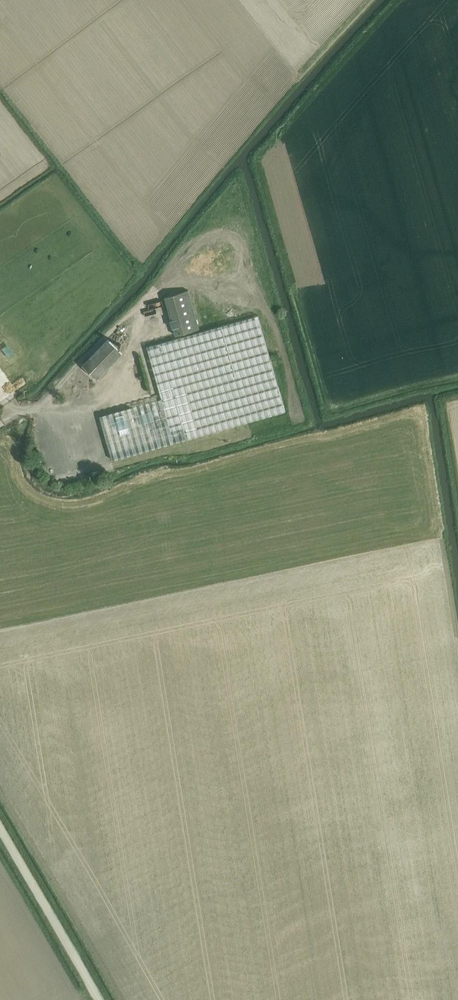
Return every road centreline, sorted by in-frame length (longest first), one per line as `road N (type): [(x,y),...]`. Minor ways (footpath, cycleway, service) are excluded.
road 1 (unclassified): [(0,830),(98,999)]

